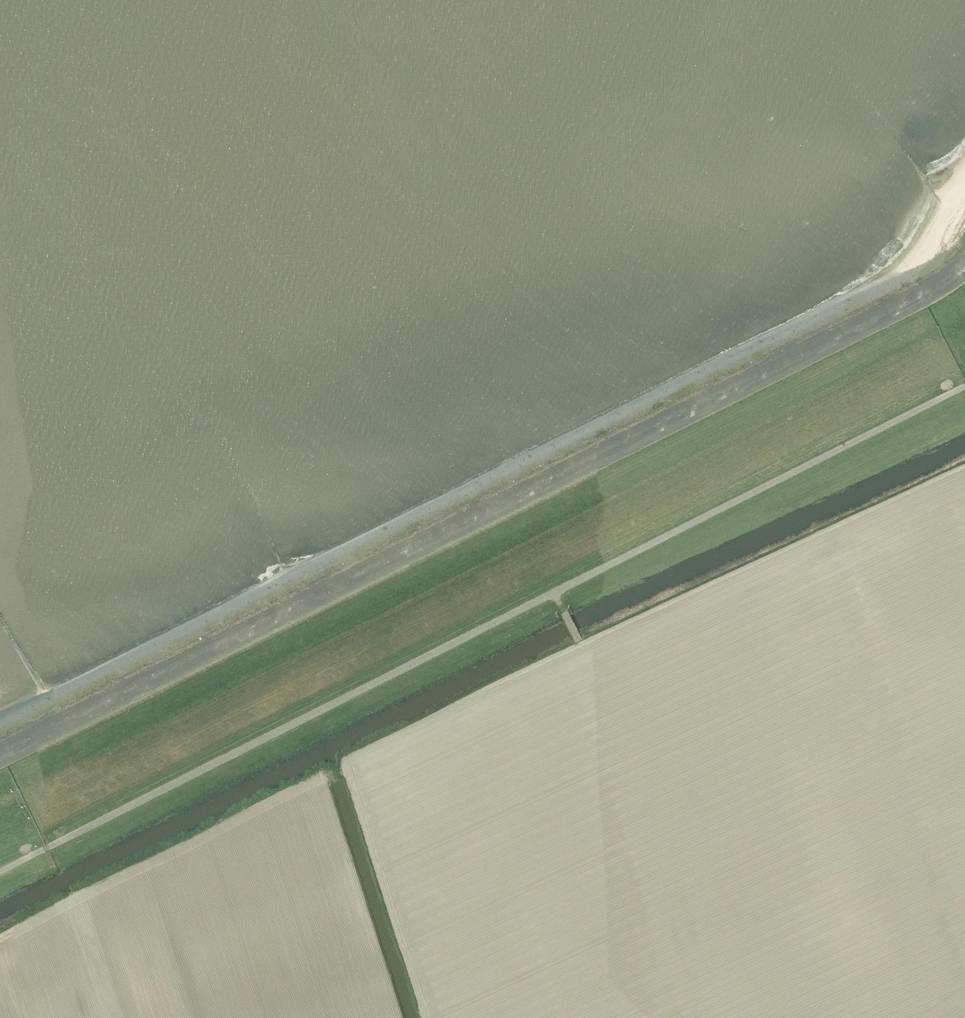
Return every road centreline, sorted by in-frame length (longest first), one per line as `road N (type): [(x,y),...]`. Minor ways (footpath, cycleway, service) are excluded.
road 1 (unclassified): [(0,872),(964,386)]

